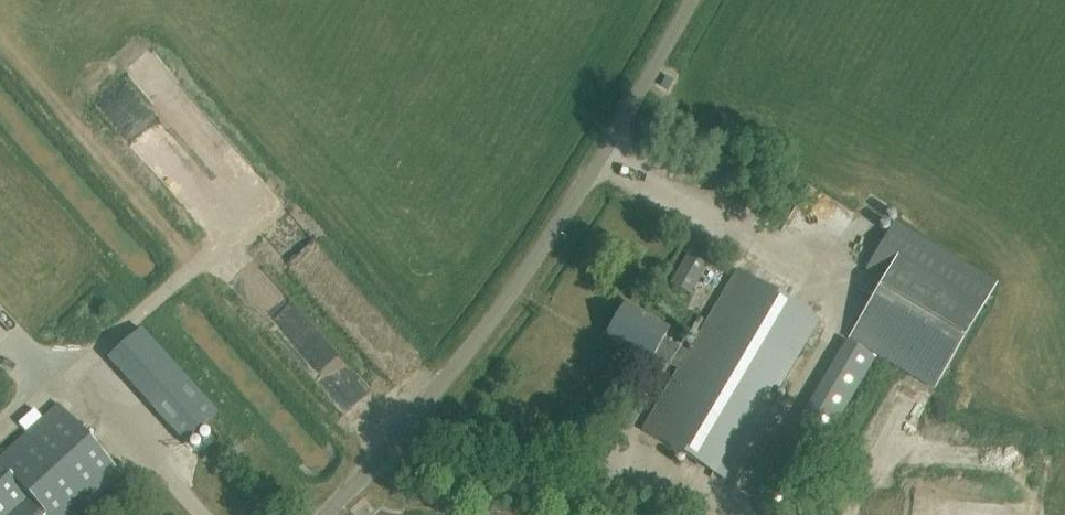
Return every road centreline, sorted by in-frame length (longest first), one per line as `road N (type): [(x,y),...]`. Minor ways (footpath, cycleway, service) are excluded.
road 1 (unclassified): [(325,514),(514,289),(593,171),(689,0)]

